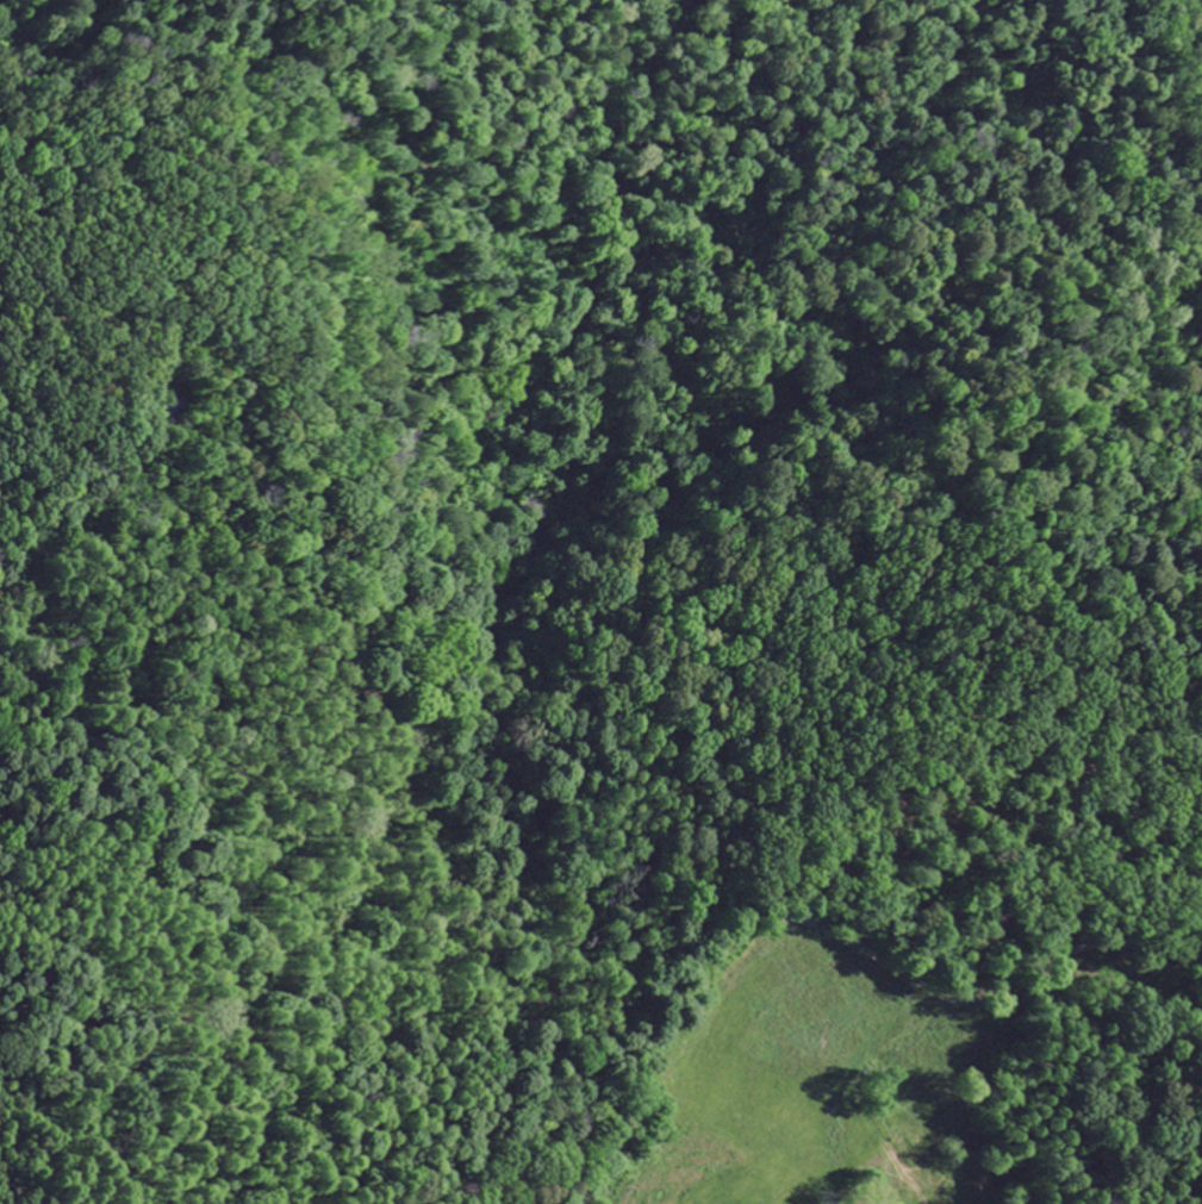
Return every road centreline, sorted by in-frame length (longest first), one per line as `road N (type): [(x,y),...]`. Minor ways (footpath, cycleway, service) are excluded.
road 1 (residential): [(951,1203),(898,1094),(898,1049),(980,997),(1201,988)]

